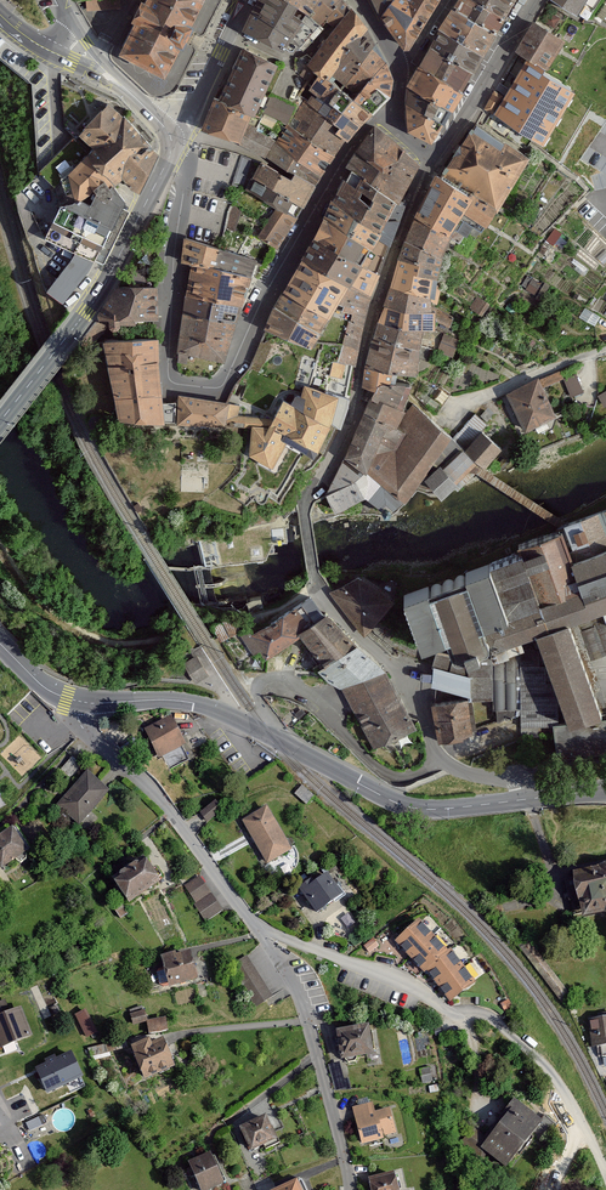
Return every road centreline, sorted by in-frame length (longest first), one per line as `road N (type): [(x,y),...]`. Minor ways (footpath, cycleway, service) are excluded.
road 1 (residential): [(431,153),(380,292),(351,426),(305,513),(317,588),(402,676),(438,759),(509,779),(531,799)]
road 2 (residential): [(172,139),(188,165),(169,375),(175,384),(217,388),(342,162),(374,121),(395,110)]
road 3 (residential): [(77,701),(87,736),(203,855),(294,987),(318,1055),(348,1189)]
road 4 (secondary): [(531,799),(411,806),(193,703),(77,701)]
road 5 (secondary): [(172,139),(104,287),(0,422)]
road 6 (residential): [(431,153),(450,137),(532,0)]
road 7 (residential): [(438,420),(605,350)]
road 8 (residential): [(172,139),(249,0)]

